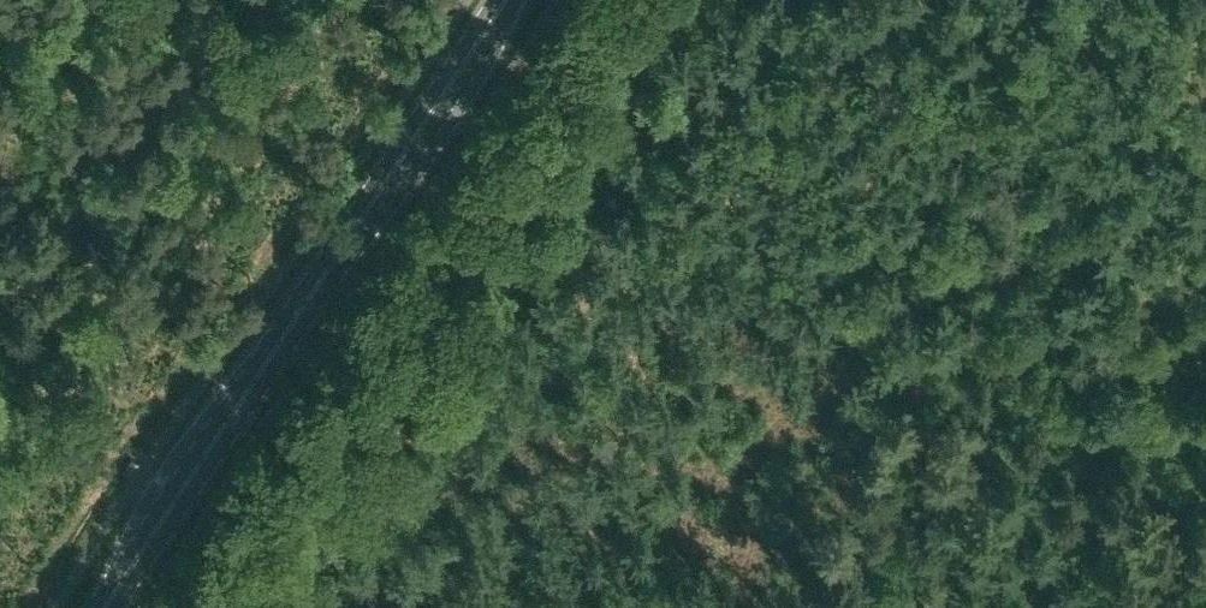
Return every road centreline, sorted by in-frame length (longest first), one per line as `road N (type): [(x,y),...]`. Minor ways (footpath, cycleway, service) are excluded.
road 1 (primary): [(106,607),(510,0)]
road 2 (track): [(1205,486),(1134,607)]

